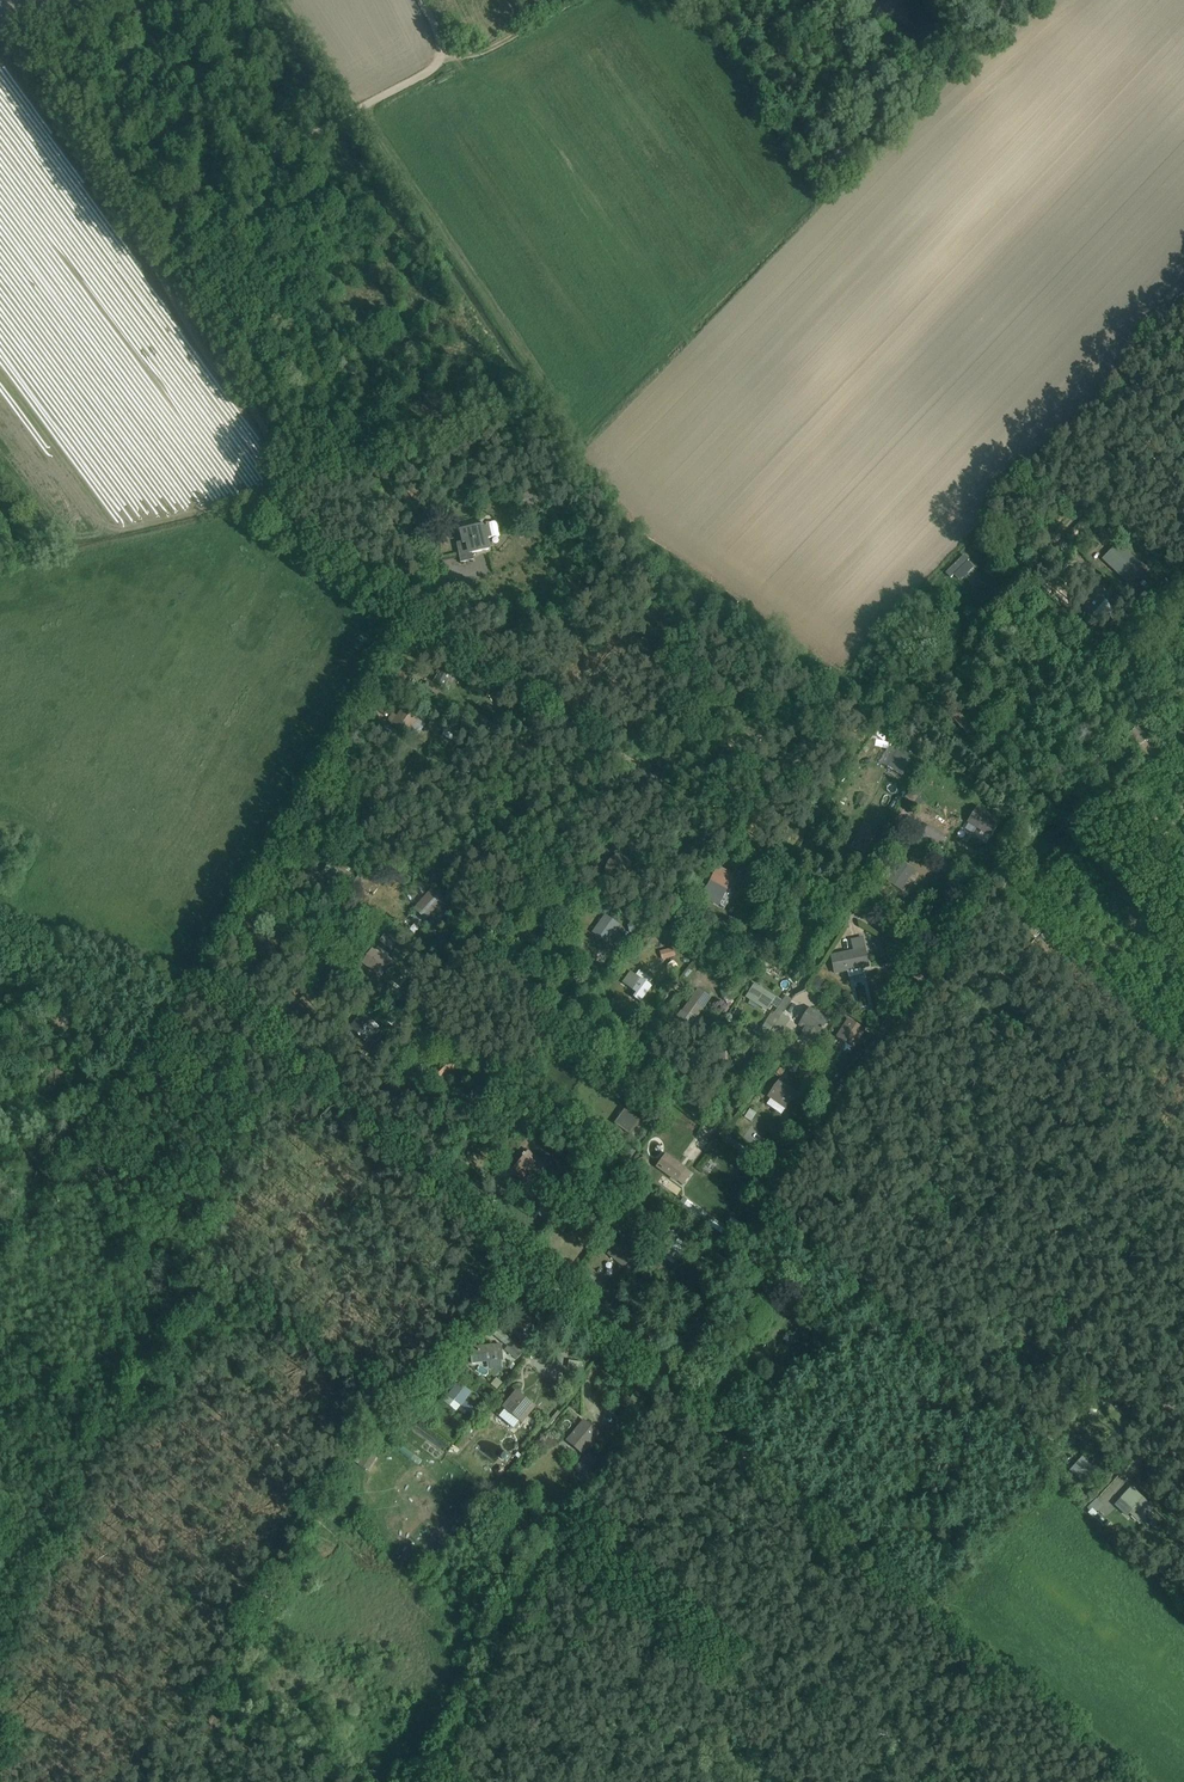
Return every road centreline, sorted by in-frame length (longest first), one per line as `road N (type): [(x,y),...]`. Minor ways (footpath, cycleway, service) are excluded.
road 1 (track): [(1151,1781),(662,1379),(200,979),(400,618),(276,518),(269,433),(150,256),(144,234),(165,208),(424,75),(442,42),(423,0)]
road 2 (residential): [(1183,406),(897,705)]
road 3 (residential): [(466,949),(781,1179)]
road 4 (residential): [(623,761),(913,953),(924,968)]
road 5 (residential): [(395,607),(623,761)]
road 6 (residential): [(623,761),(466,949)]
road 7 (track): [(0,47),(14,48),(144,234)]
road 8 (residential): [(466,949),(341,1100)]
road 9 (residential): [(580,0),(488,51),(442,53)]

